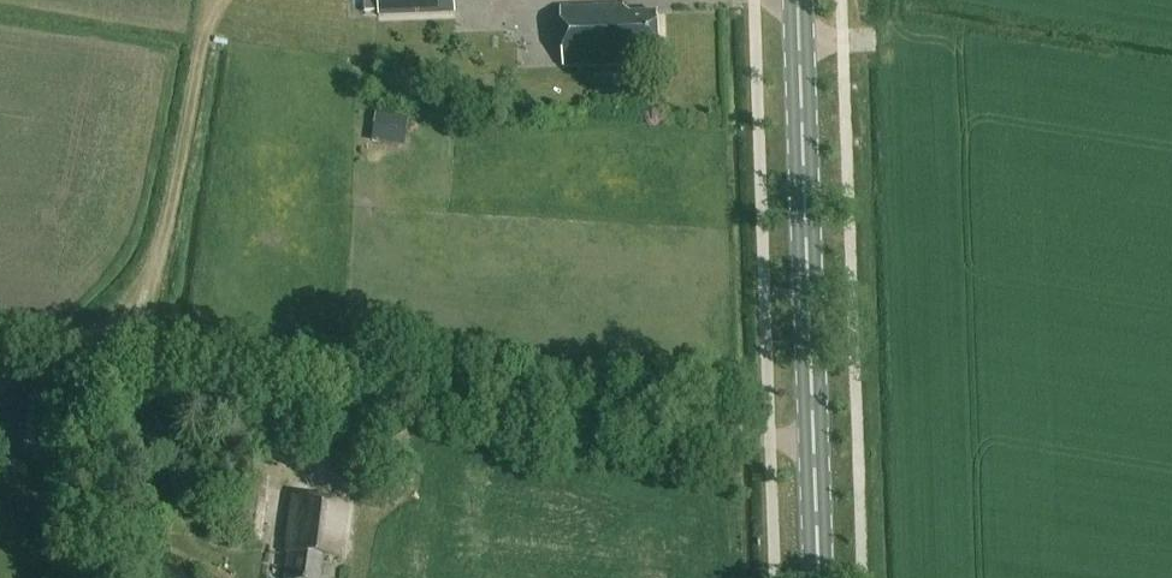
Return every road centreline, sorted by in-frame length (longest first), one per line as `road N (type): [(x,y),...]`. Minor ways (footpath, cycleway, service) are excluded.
road 1 (secondary): [(819,577),(798,0)]
road 2 (track): [(814,443),(350,380),(324,449)]
road 3 (track): [(93,345),(132,304),(160,256),(203,44),(222,0)]
road 4 (track): [(350,380),(0,332)]

